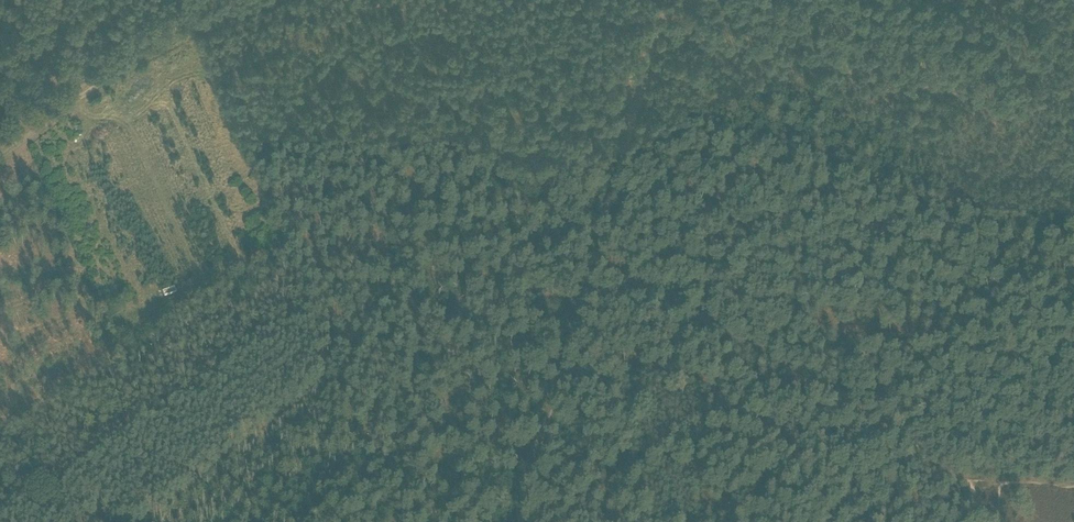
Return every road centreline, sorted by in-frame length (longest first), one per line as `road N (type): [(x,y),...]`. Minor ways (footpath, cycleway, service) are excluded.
road 1 (track): [(0,160),(168,41),(273,0)]

